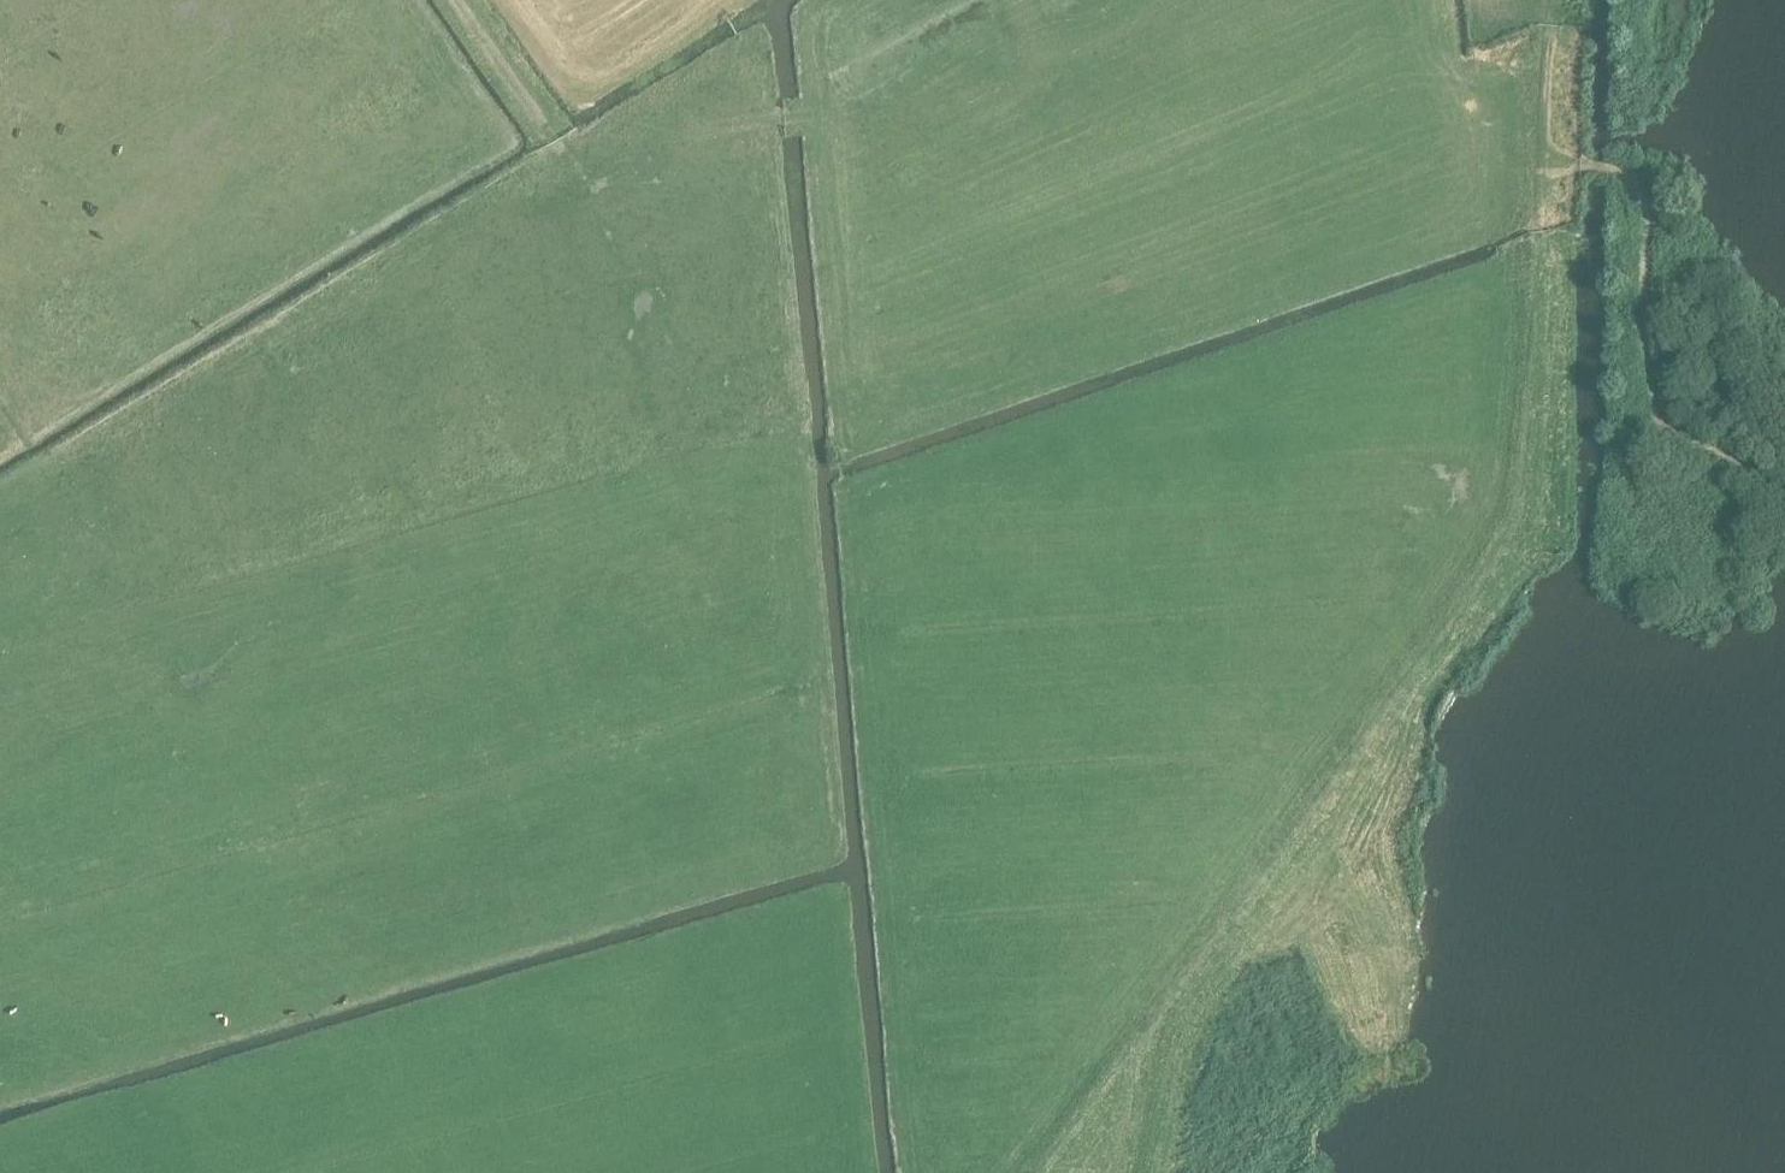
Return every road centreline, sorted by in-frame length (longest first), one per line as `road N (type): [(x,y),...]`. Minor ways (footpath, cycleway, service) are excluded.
road 1 (unclassified): [(456,0),(553,135)]

